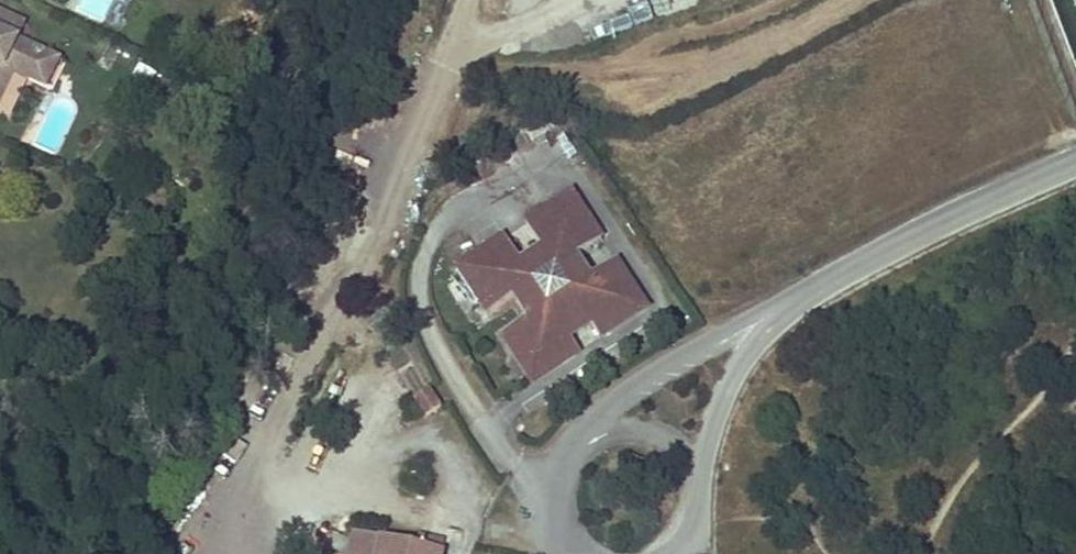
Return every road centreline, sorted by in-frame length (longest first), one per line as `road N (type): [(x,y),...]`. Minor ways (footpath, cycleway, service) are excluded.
road 1 (unclassified): [(1075,160),(780,307)]
road 2 (unclassified): [(780,307),(687,348),(608,399),(590,442)]
road 3 (unclassified): [(698,487),(723,393),(780,307)]
road 4 (unclassified): [(698,487),(680,452),(647,432),(590,442)]

